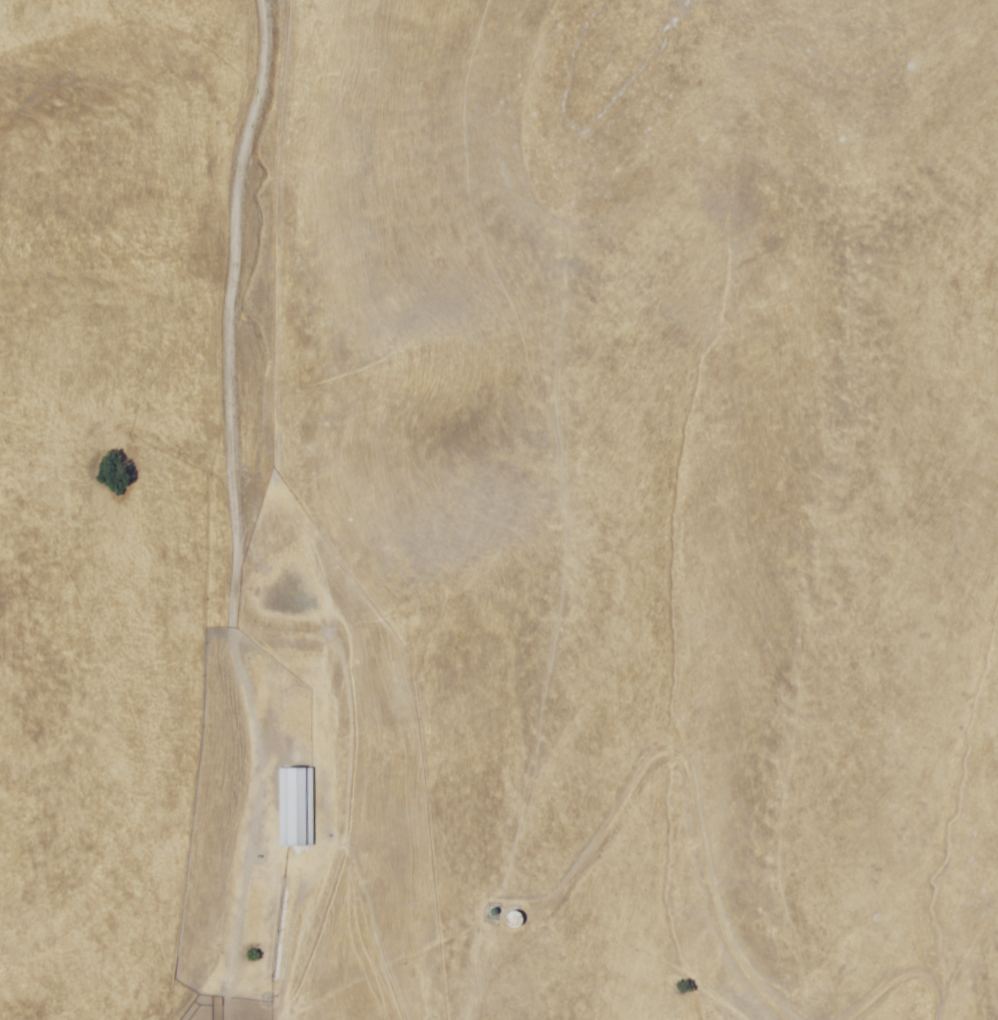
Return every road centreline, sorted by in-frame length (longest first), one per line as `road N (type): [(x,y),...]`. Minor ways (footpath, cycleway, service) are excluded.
road 1 (track): [(161,1019),(164,910),(222,721),(225,0)]

